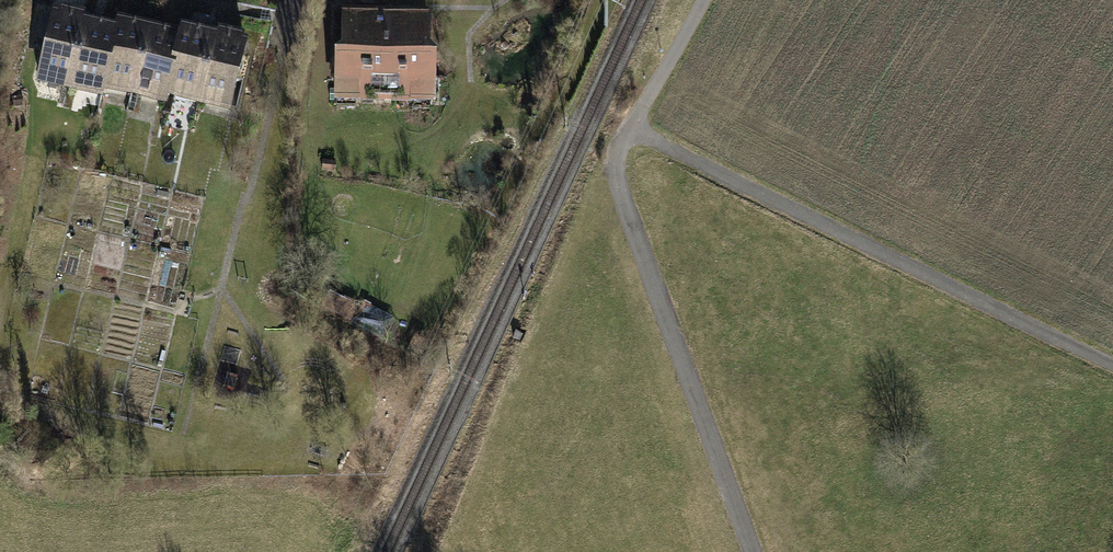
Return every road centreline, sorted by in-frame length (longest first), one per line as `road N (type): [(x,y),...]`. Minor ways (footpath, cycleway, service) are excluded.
road 1 (track): [(699,0),(612,177),(748,551)]
road 2 (track): [(633,130),(1112,366)]

